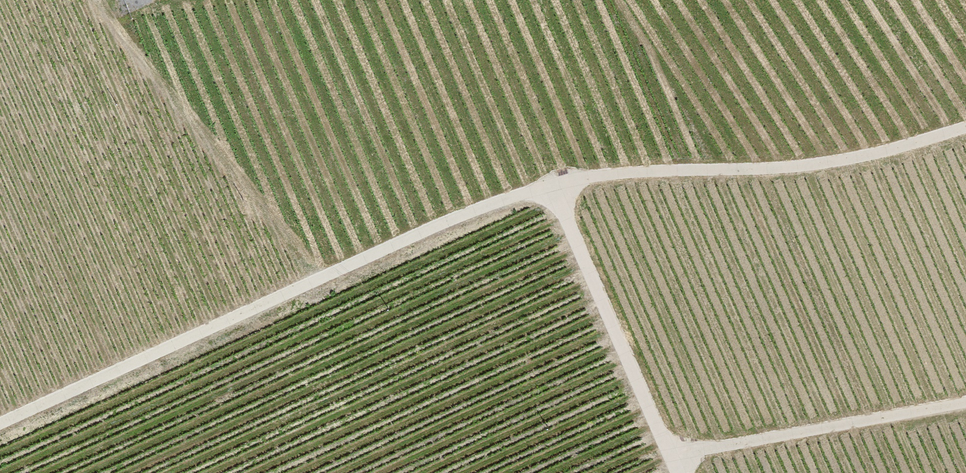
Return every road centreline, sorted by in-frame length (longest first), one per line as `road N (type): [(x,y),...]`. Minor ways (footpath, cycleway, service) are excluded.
road 1 (track): [(0,419),(547,183),(610,167),(836,162),(965,121)]
road 2 (track): [(965,405),(667,460),(673,472)]
road 3 (track): [(547,183),(667,460)]

